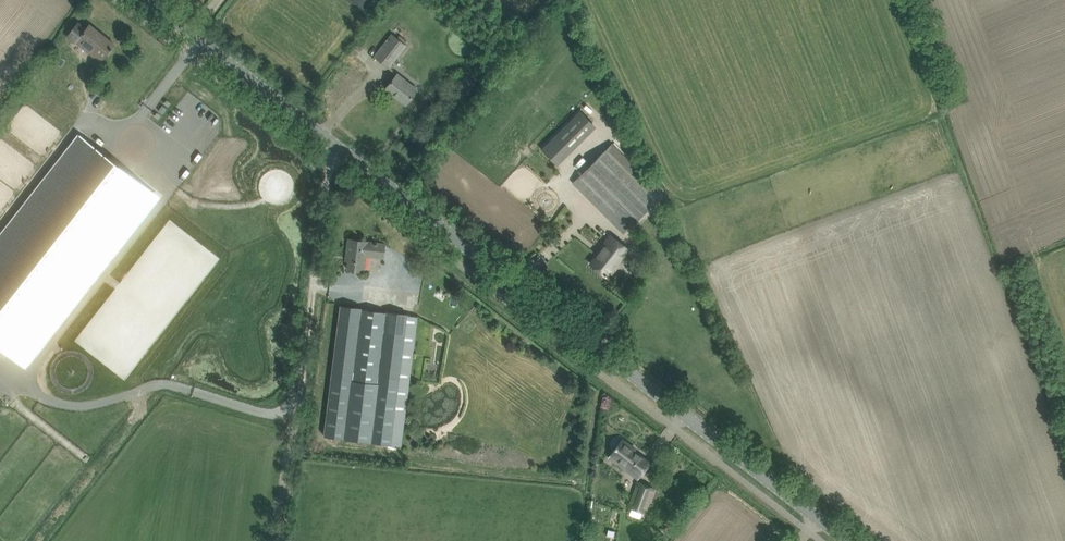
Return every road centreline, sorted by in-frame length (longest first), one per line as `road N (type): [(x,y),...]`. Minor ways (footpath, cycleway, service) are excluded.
road 1 (tertiary): [(843,540),(133,0)]
road 2 (track): [(282,540),(332,166)]

